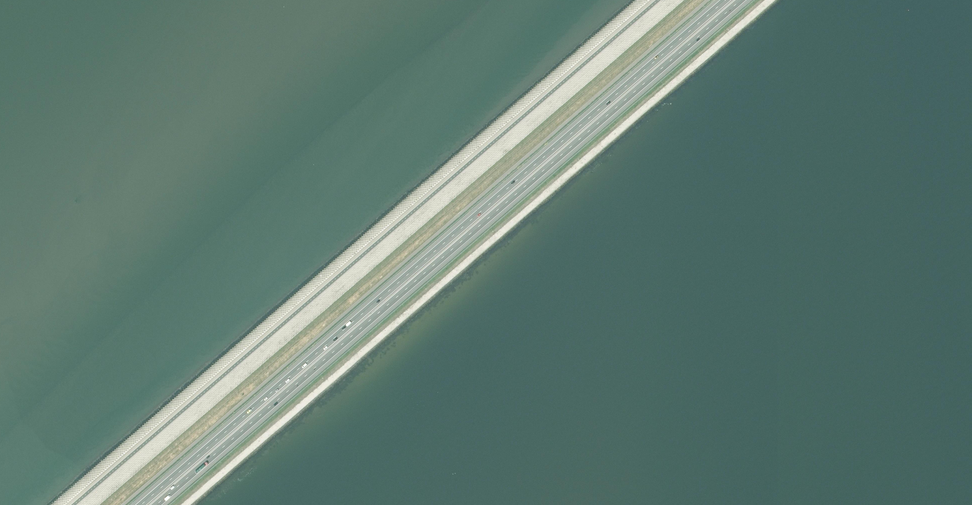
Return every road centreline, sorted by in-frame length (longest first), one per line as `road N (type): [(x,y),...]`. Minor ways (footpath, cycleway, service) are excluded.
road 1 (motorway): [(726,0),(141,504)]
road 2 (motorway): [(157,504),(742,0)]

